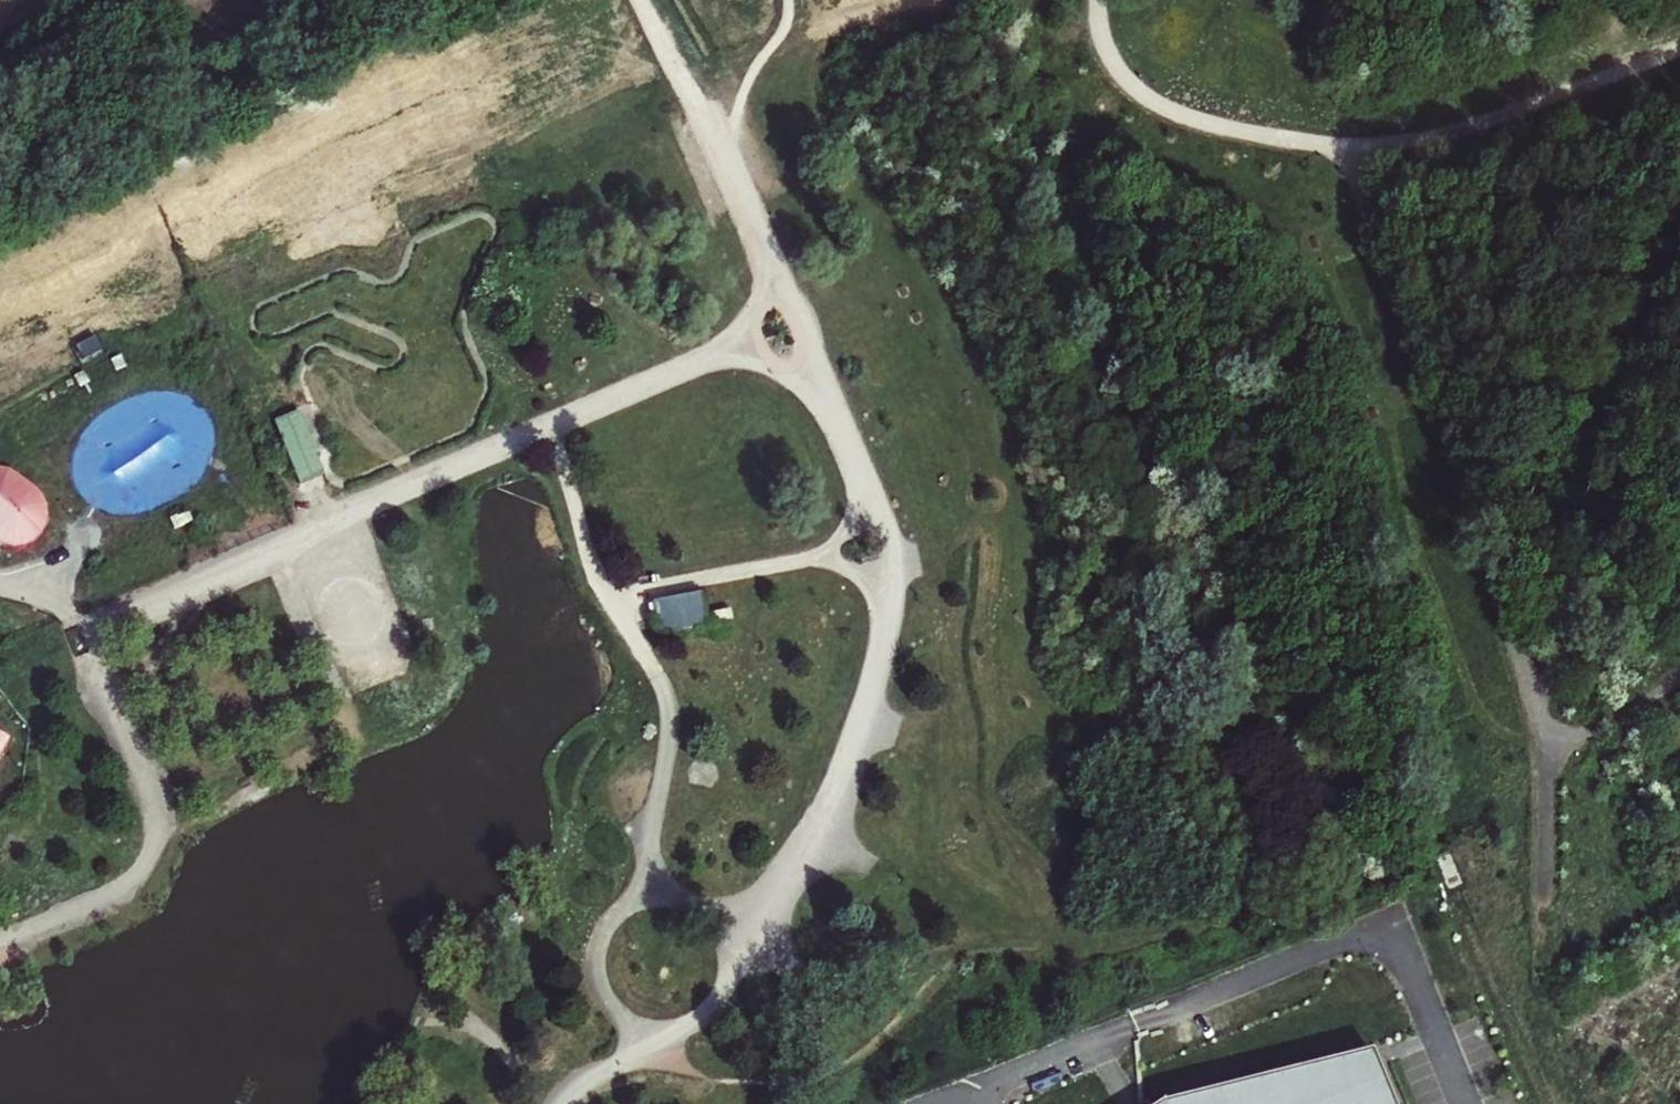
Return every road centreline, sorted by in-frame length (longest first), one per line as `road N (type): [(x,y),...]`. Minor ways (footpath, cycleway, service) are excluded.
road 1 (track): [(1373,861),(1022,107)]

